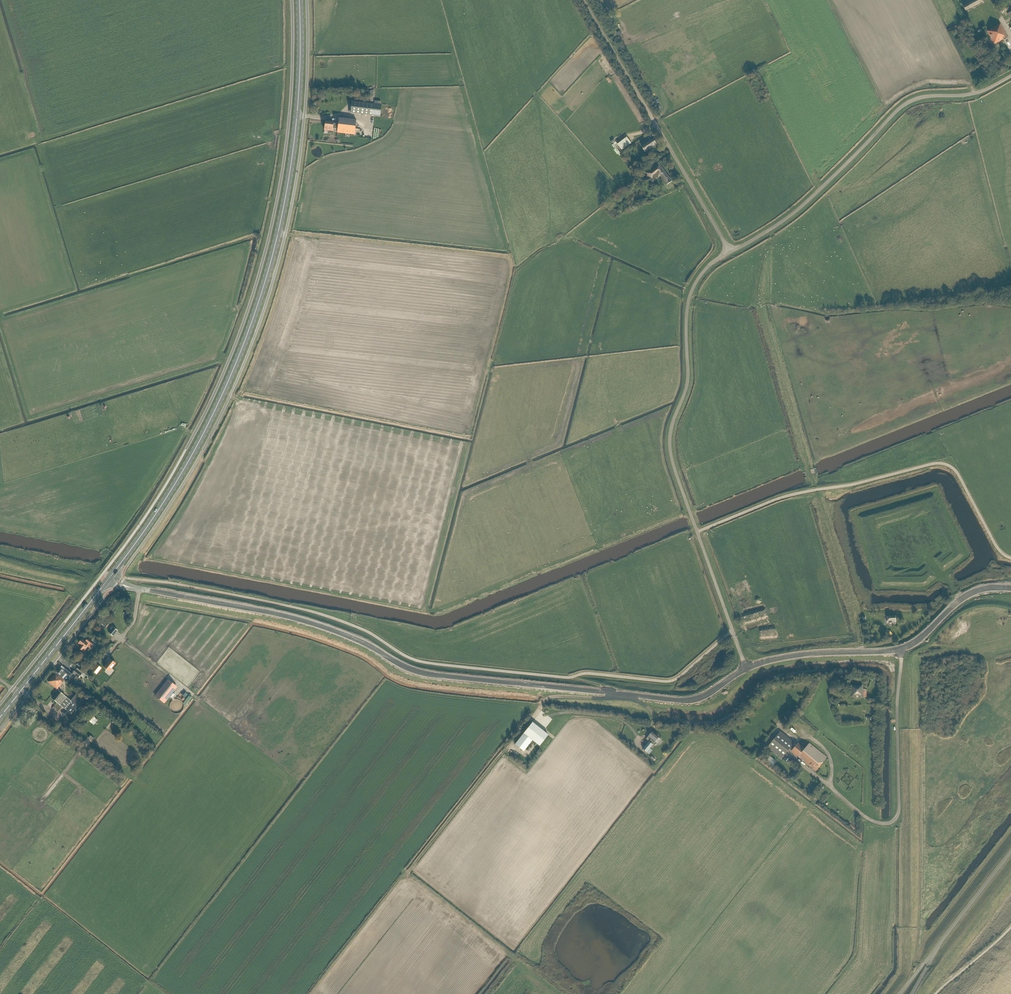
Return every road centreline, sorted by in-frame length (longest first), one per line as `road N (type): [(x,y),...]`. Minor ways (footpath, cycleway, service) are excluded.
road 1 (tertiary): [(139,589),(302,620),(434,675),(684,701),(747,668)]
road 2 (secondary): [(112,575),(188,463),(255,313),(292,163),(299,0)]
road 3 (unclassified): [(747,668),(671,445),(688,383),(690,295),(730,252)]
road 4 (unclassified): [(730,252),(793,214),(904,104),(972,94),(1010,76)]
road 5 (unclassified): [(730,252),(584,0)]
road 6 (tertiary): [(747,668),(800,655),(900,650),(968,594),(1010,589)]
road 7 (unclassified): [(899,993),(1010,852)]
road 8 (secondary): [(0,719),(107,580)]

